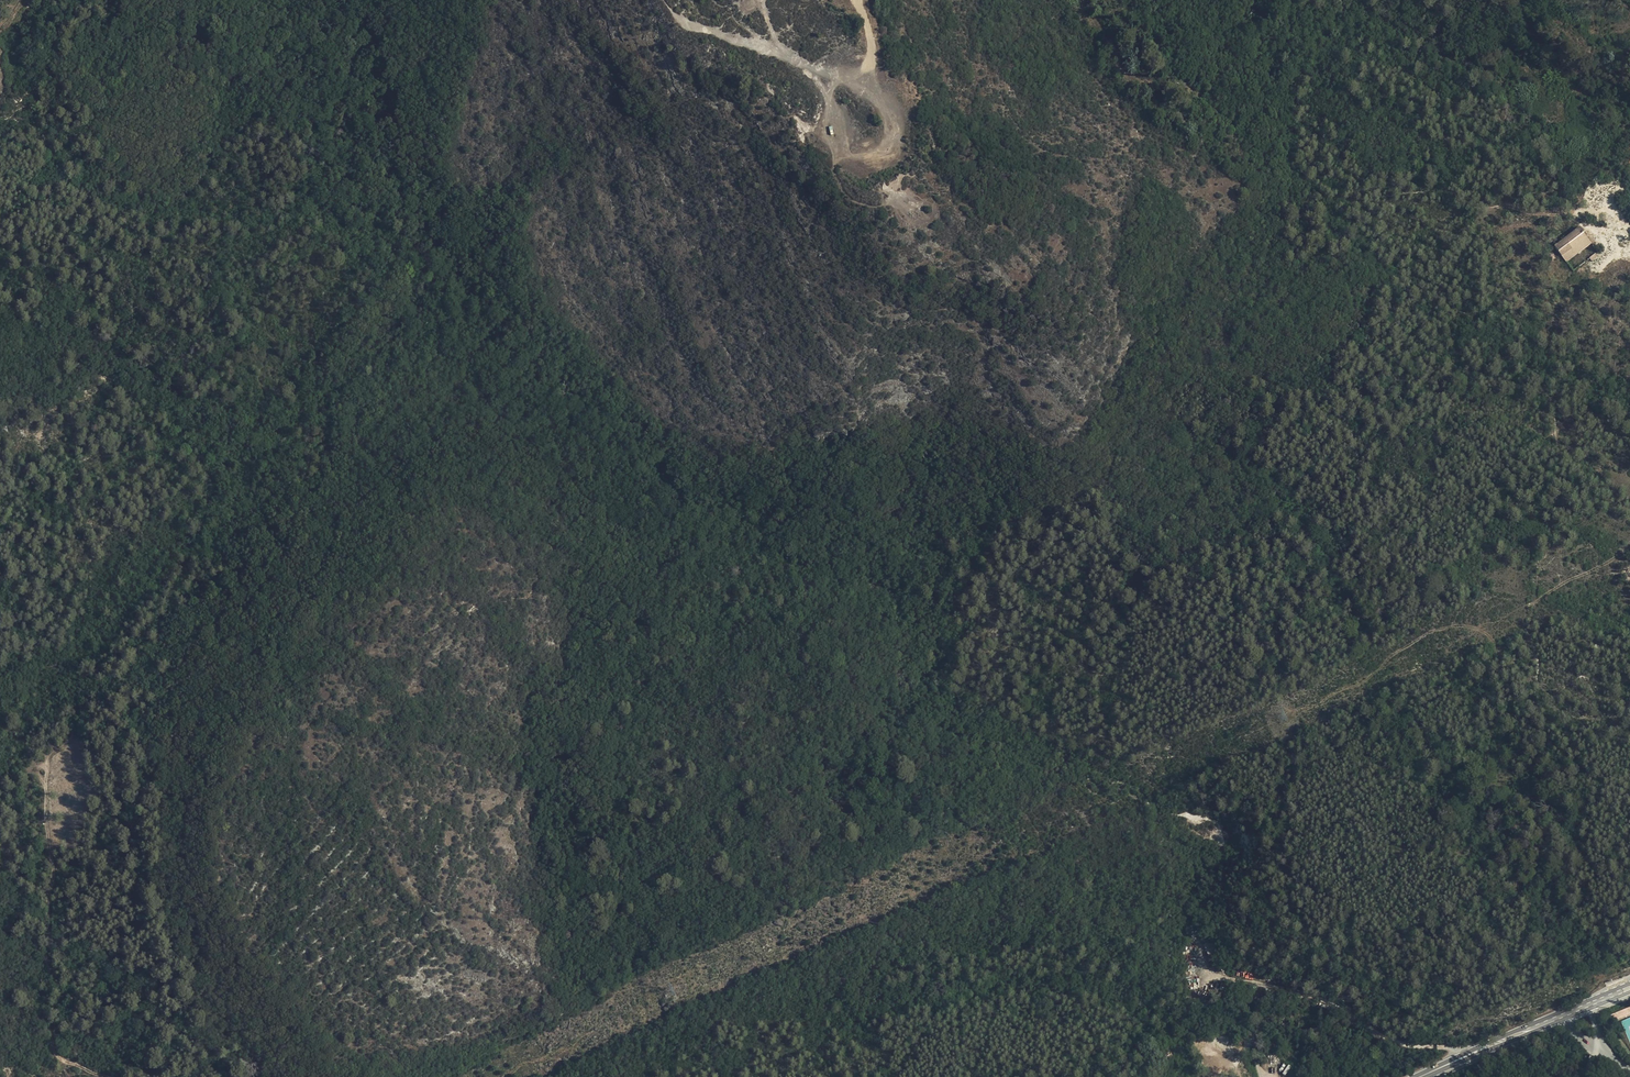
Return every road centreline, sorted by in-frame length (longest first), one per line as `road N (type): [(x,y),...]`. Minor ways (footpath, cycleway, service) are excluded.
road 1 (track): [(856,0),(872,57),(837,81),(840,136),(860,159),(901,152),(895,112),(854,81)]
road 2 (track): [(674,15),(837,81)]
road 3 (primary): [(1419,1076),(1559,1015)]

